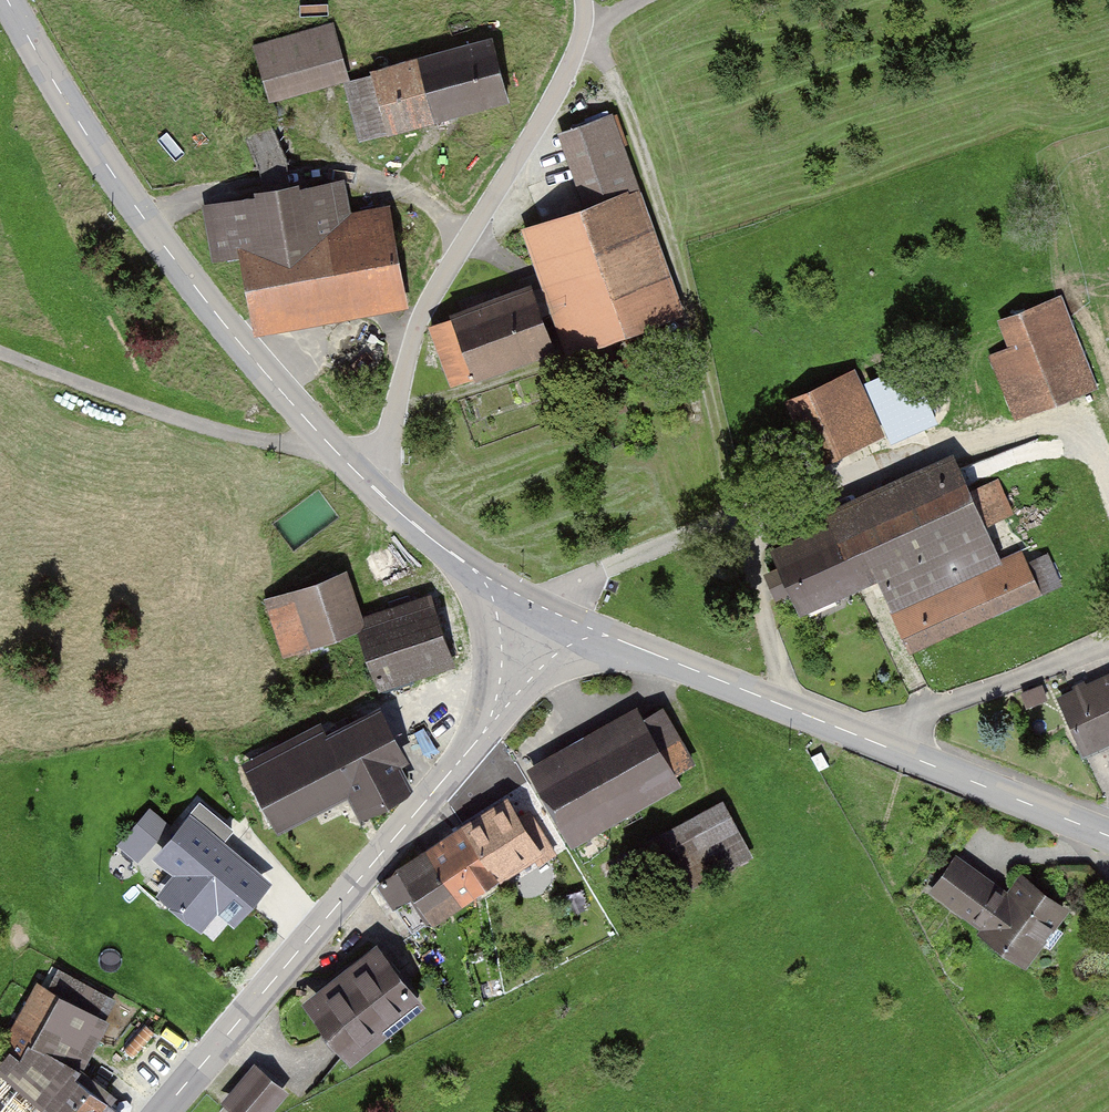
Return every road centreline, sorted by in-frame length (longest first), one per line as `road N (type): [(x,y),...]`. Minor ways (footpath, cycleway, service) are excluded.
road 1 (tertiary): [(529,646),(608,636),(1108,835)]
road 2 (tertiary): [(161,1111),(487,727),(529,646)]
road 3 (tertiary): [(358,473),(257,363),(149,224),(8,0)]
road 4 (track): [(736,521),(672,248),(592,25),(652,0)]
road 5 (unclassified): [(358,473),(387,446),(427,311),(592,25),(586,0)]
road 6 (track): [(358,473),(0,353)]
road 7 (track): [(84,0),(146,12),(218,66),(240,94),(279,189)]
road 8 (tertiary): [(529,646),(475,571),(358,473)]
road 9 (track): [(630,335),(699,536)]

